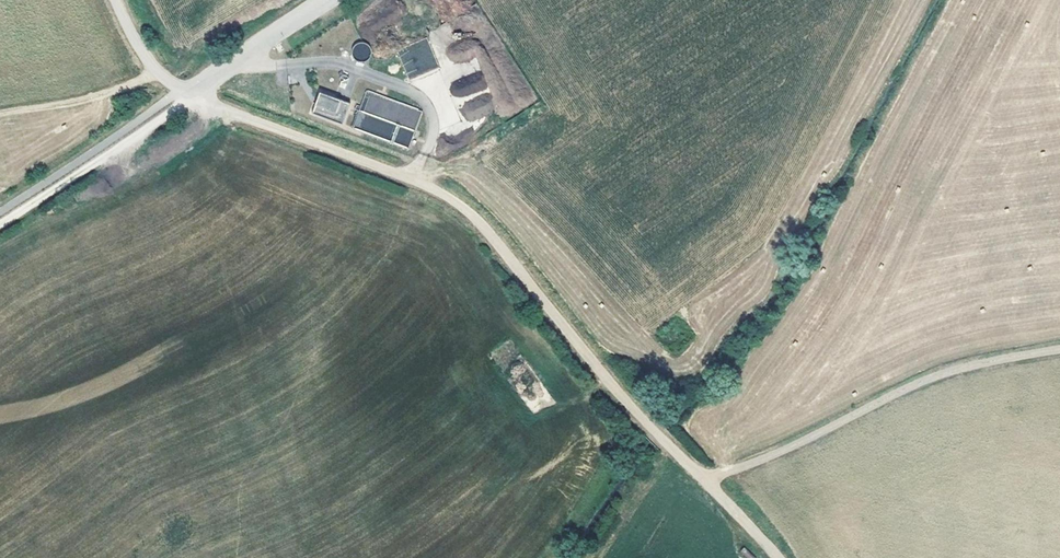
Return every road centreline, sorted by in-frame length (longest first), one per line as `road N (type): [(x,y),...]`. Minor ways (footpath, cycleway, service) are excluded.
road 1 (track): [(776,557),(627,405),(471,217),(406,180),(186,93)]
road 2 (track): [(704,483),(936,377),(1059,350)]
road 3 (unclassified): [(336,0),(186,93)]
road 4 (unclassified): [(186,93),(141,54),(116,0)]

